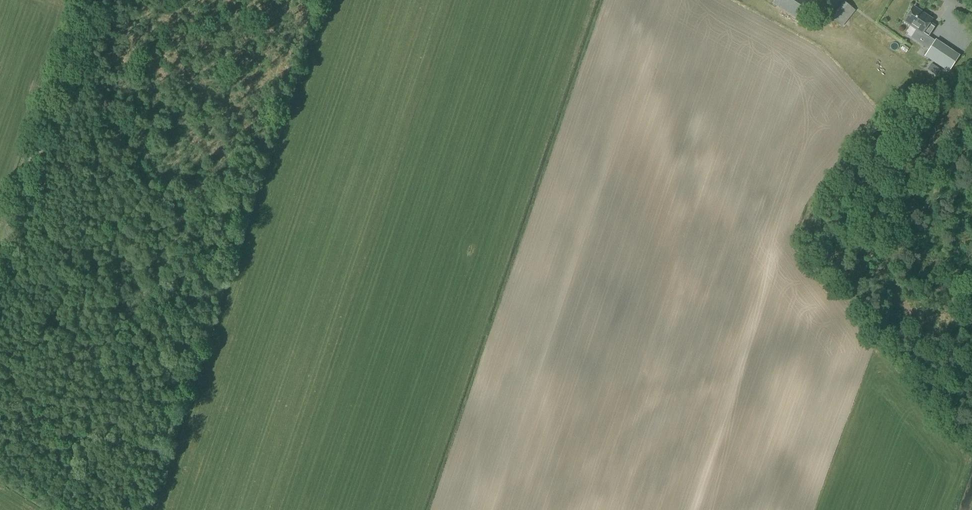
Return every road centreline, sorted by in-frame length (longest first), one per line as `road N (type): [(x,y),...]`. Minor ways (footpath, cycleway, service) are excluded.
road 1 (unclassified): [(0,256),(90,0)]

